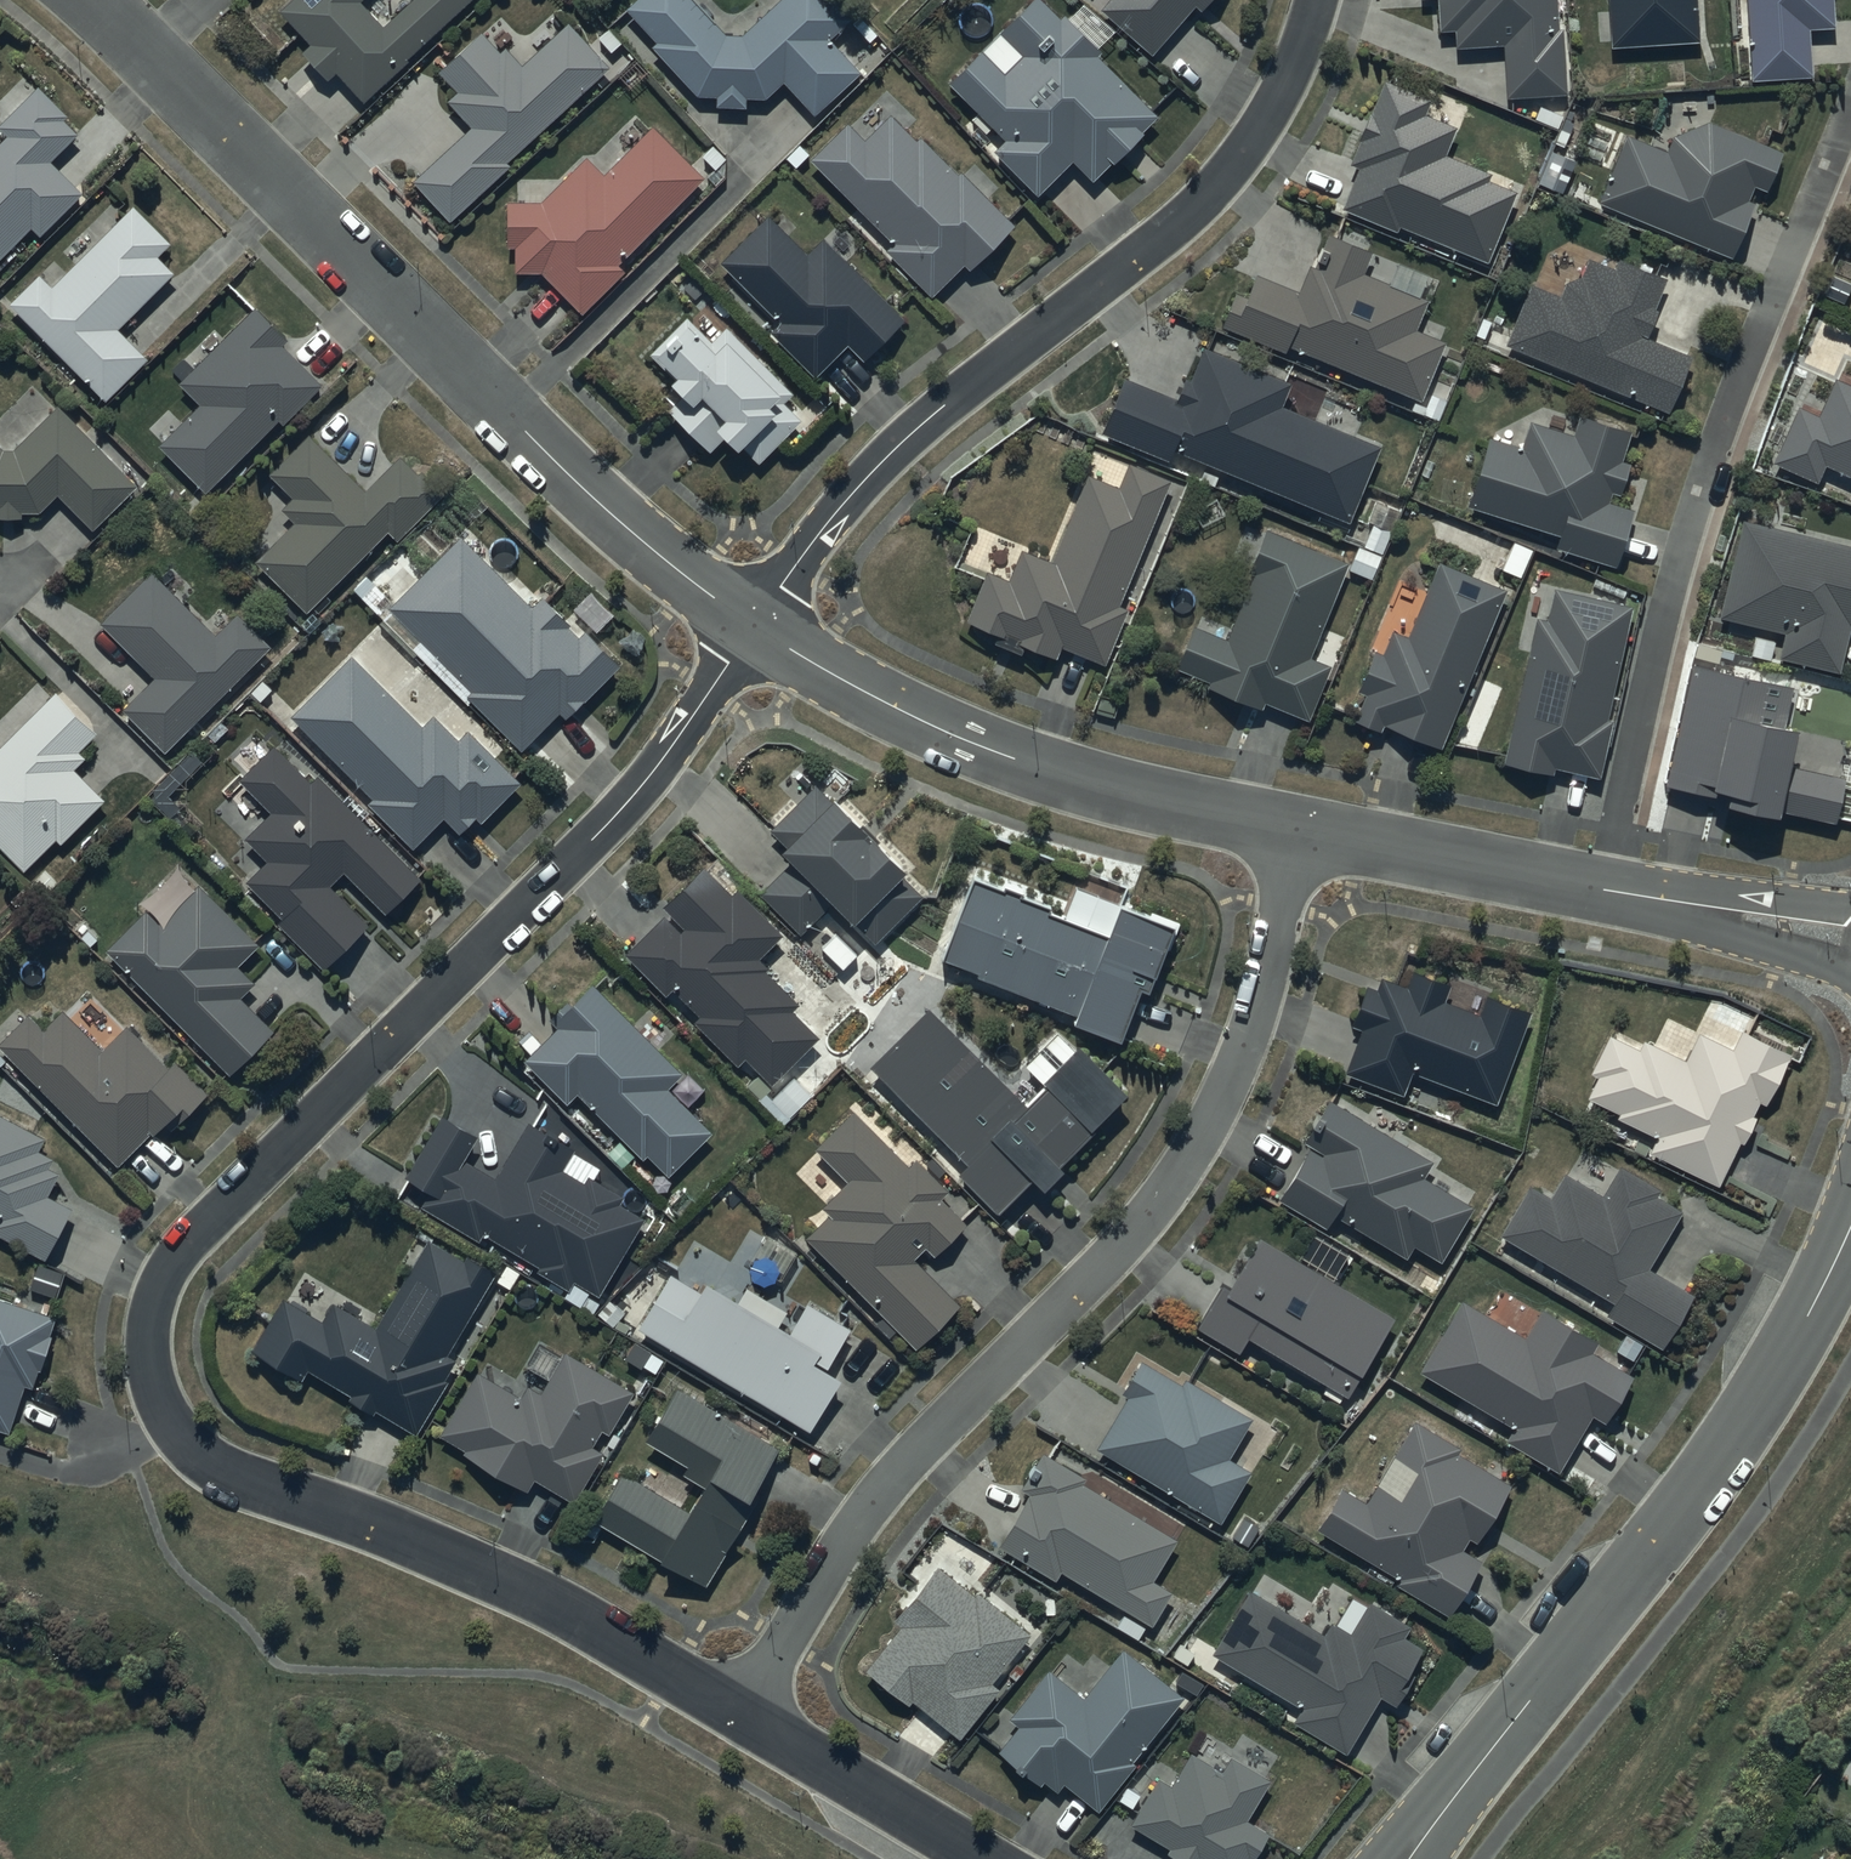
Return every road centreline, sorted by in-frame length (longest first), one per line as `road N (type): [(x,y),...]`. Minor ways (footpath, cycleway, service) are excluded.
road 1 (residential): [(753,628),(614,818),(189,1240),(154,1297),(148,1363),(173,1428),(230,1472),(385,1525),(510,1580),(745,1712)]
road 2 (residential): [(745,1712),(822,1577),(889,1482),(1128,1242),(1184,1168),(1259,1010),(1296,831)]
road 3 (residential): [(94,0),(535,440),(670,566),(753,628)]
road 4 (residential): [(1321,0),(1267,128),(1223,185),(898,447),(808,549),(753,628)]
road 5 (residential): [(1850,113),(1753,340),(1703,481),(1601,889)]
road 6 (residential): [(1850,1233),(1759,1401),(1407,1858)]
road 7 (residential): [(753,628),(892,706),(1014,757),(1296,831)]
road 8 (residential): [(1296,831),(1601,889)]
road 9 (residential): [(745,1712),(988,1858)]
road 10 (residential): [(1601,889),(1850,938)]

